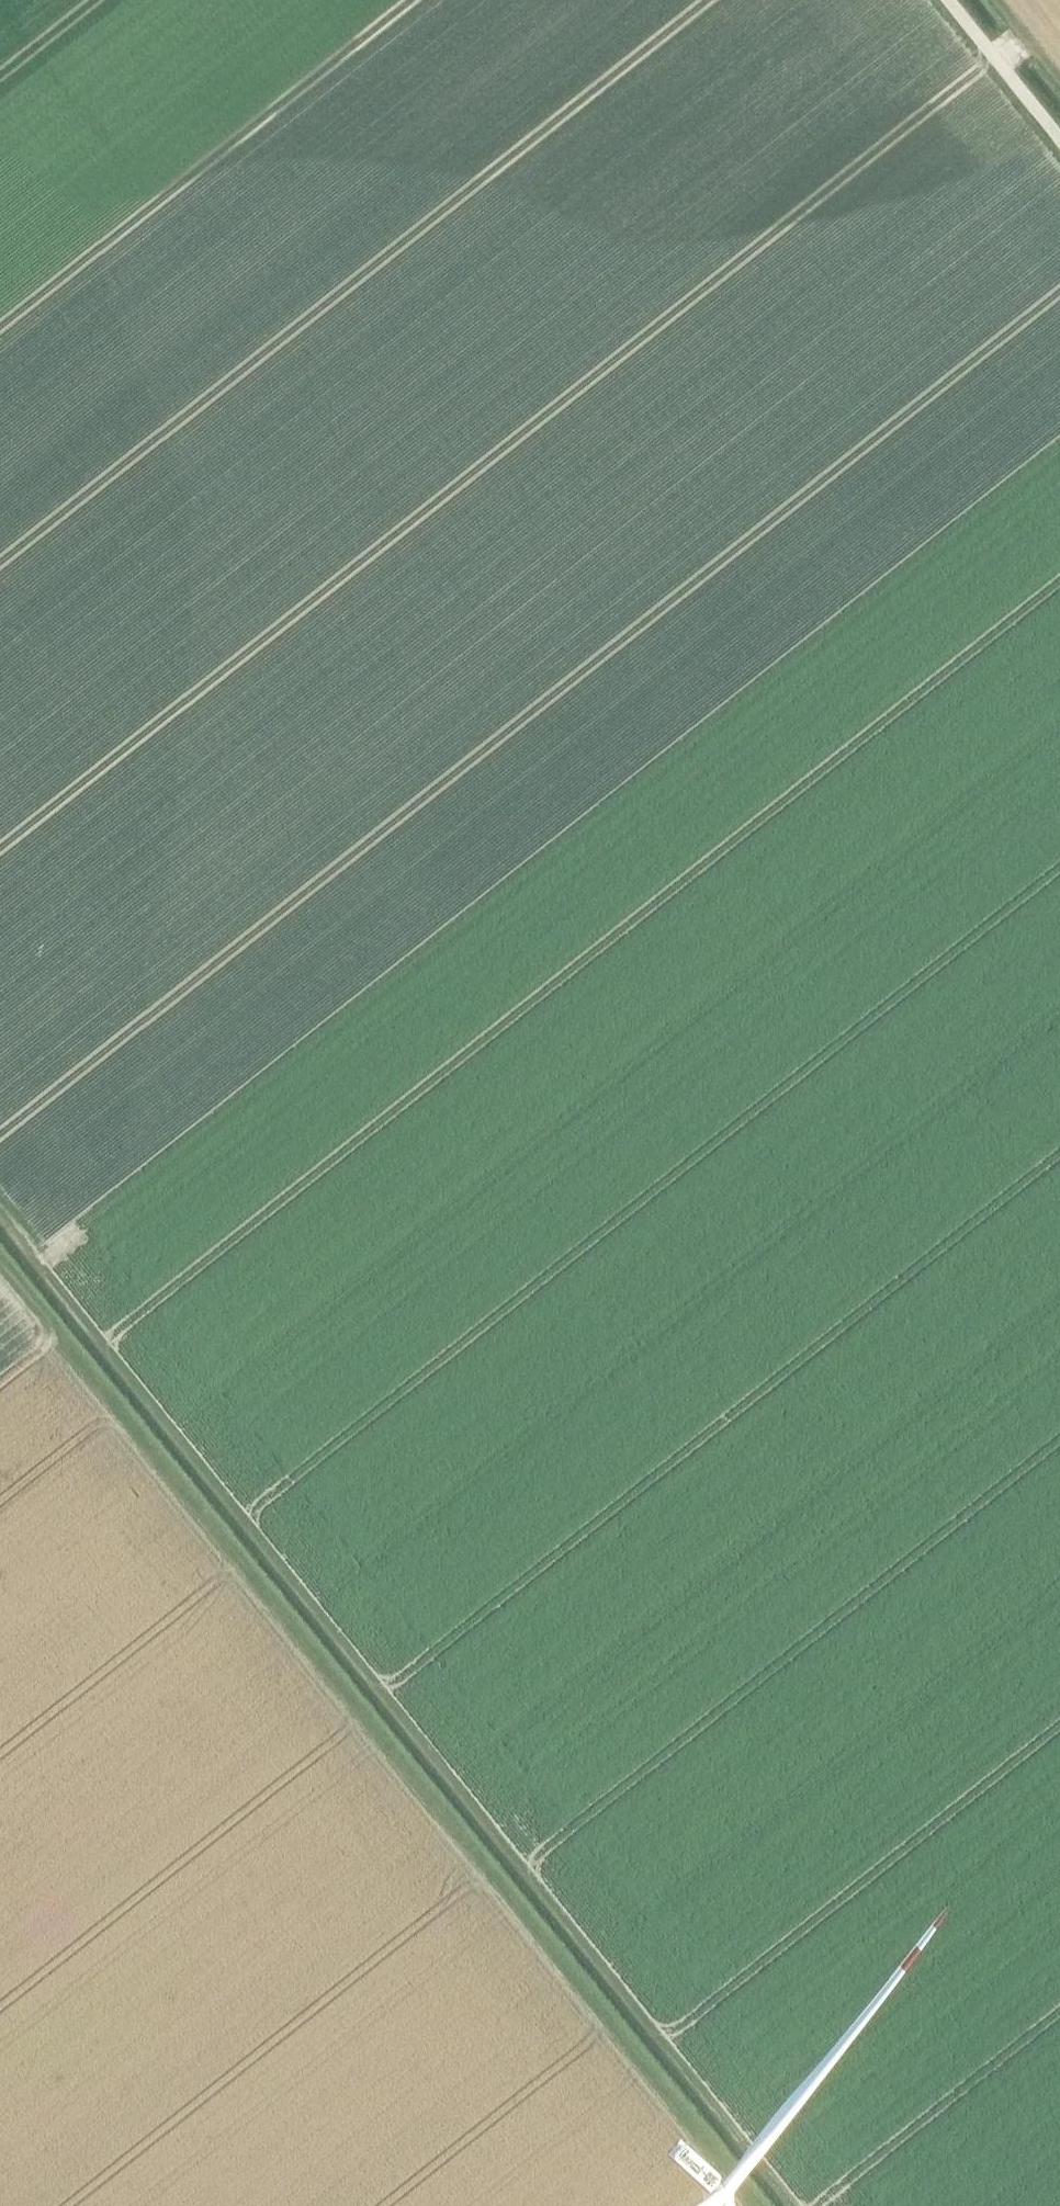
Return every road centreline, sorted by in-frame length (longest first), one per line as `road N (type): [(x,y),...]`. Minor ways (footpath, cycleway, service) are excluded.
road 1 (track): [(964,0),(1059,119)]

